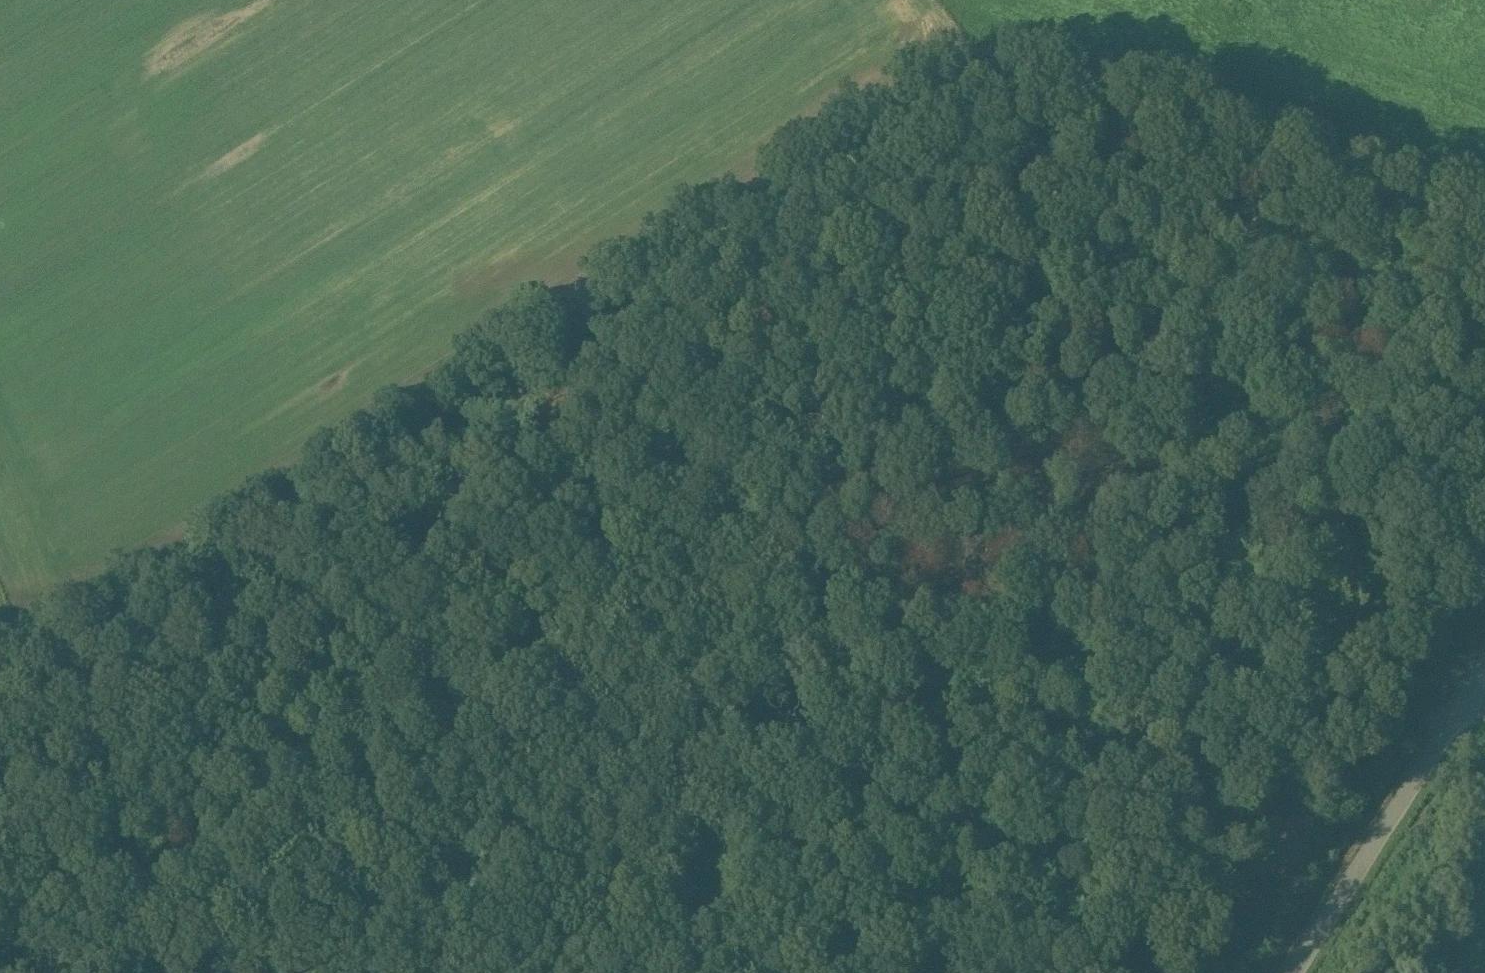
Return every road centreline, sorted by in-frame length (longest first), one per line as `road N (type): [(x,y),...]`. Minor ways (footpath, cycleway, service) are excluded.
road 1 (unclassified): [(1484,664),(1287,972)]

